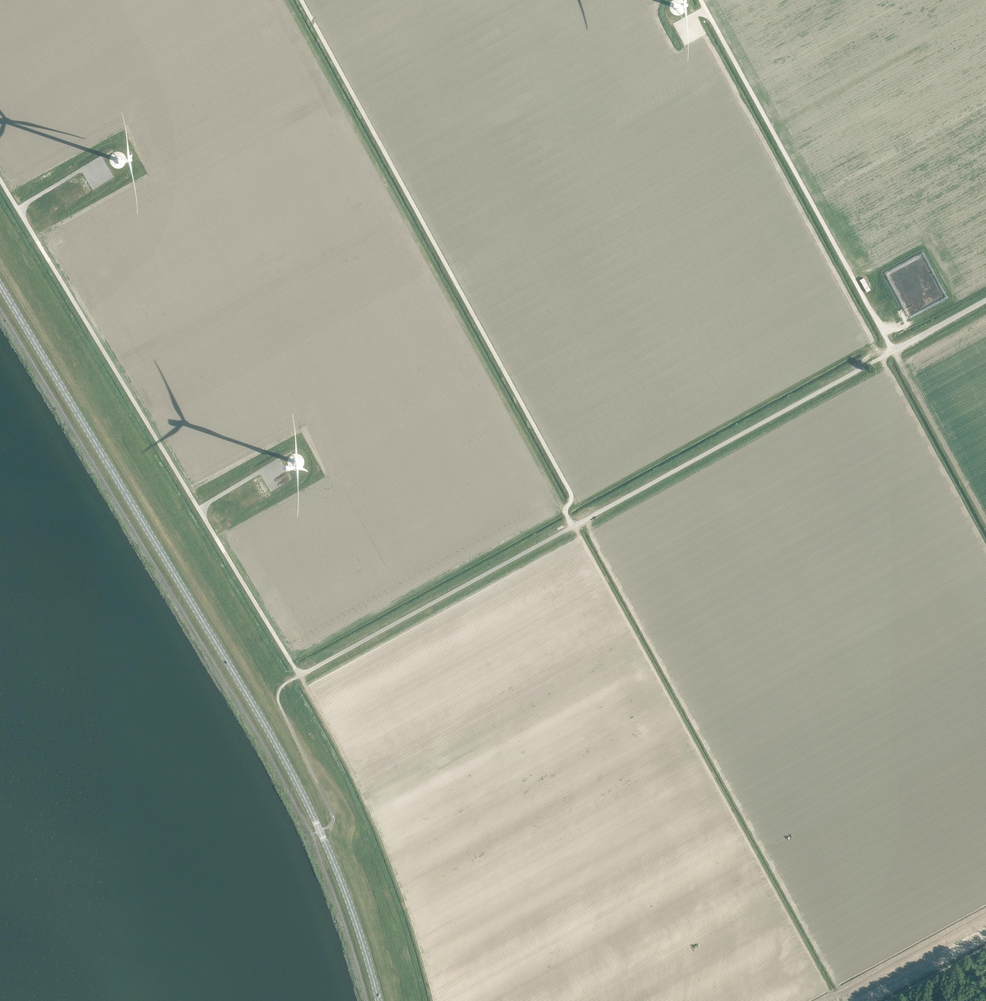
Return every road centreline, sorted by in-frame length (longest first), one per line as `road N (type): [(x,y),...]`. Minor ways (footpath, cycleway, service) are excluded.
road 1 (secondary): [(378,1000),(336,867),(284,759),(0,285)]

